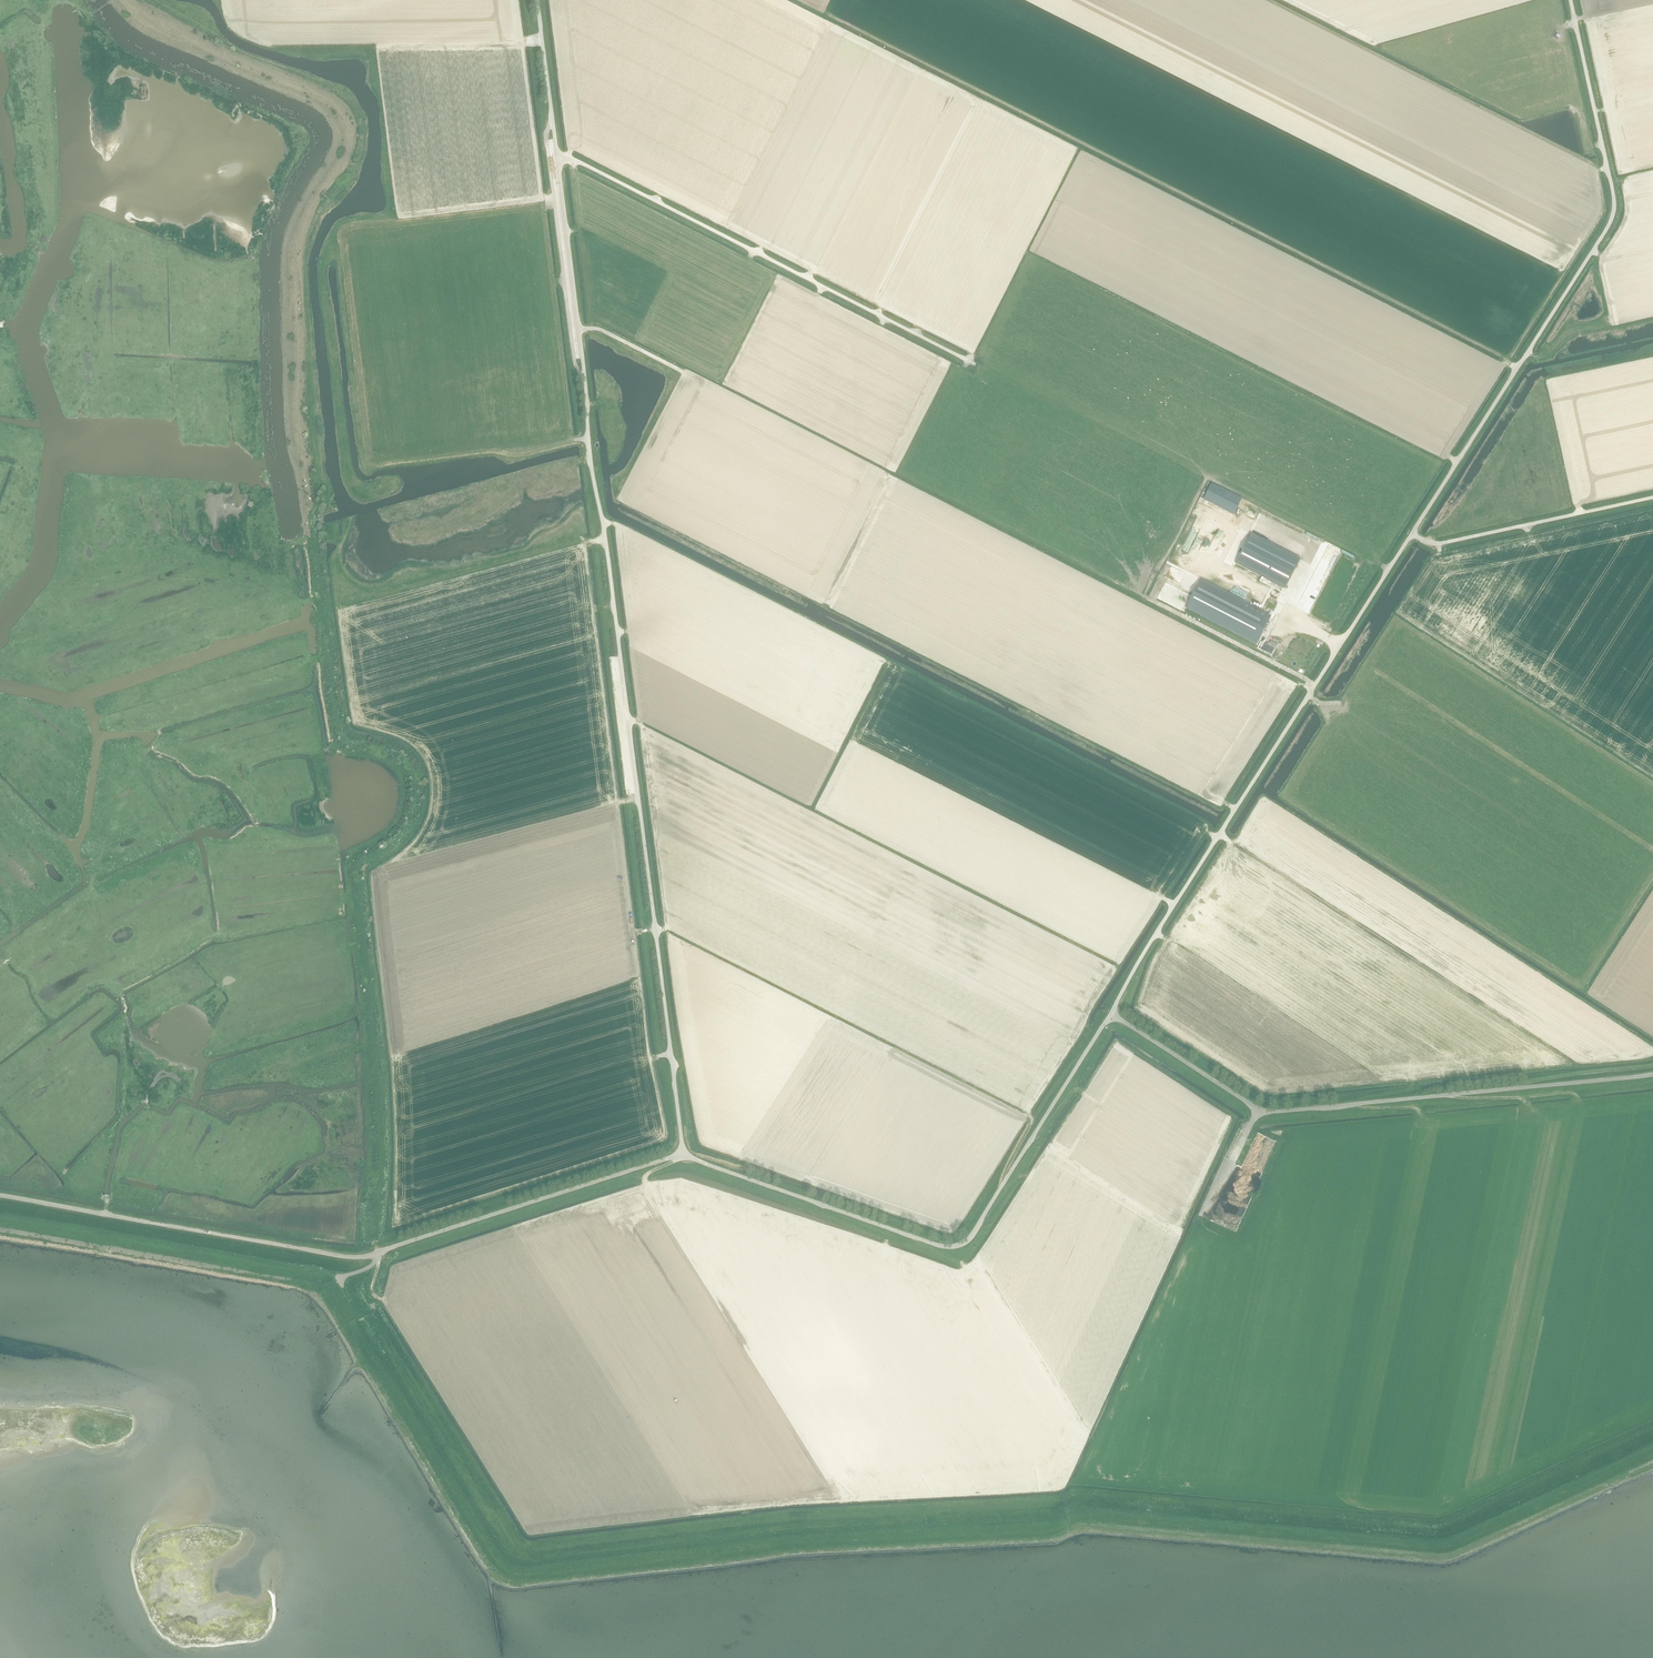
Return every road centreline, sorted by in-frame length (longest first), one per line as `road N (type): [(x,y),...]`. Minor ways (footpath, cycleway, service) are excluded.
road 1 (track): [(341,1278),(506,1554),(531,1565),(797,1531),(1043,1520),(1085,1509),(1442,1541),(1652,1445)]
road 2 (unclassified): [(682,1157),(537,0)]
road 3 (unclassified): [(1112,1013),(1609,225),(1613,193),(1570,0)]
road 4 (unclassified): [(682,1157),(357,1257),(0,1195)]
road 5 (unclassified): [(682,1157),(957,1248),(976,1232),(1112,1013)]
road 6 (unclassified): [(1112,1013),(1259,1111),(1652,1074)]
road 7 (track): [(976,364),(556,155)]
road 8 (track): [(0,1216),(341,1278)]
road 9 (track): [(1415,1083),(1344,1105),(1415,1109),(1422,1117)]
road 10 (track): [(1086,1053),(1034,1119),(1006,1181)]
road 11 (track): [(1509,1088),(1652,1066)]

